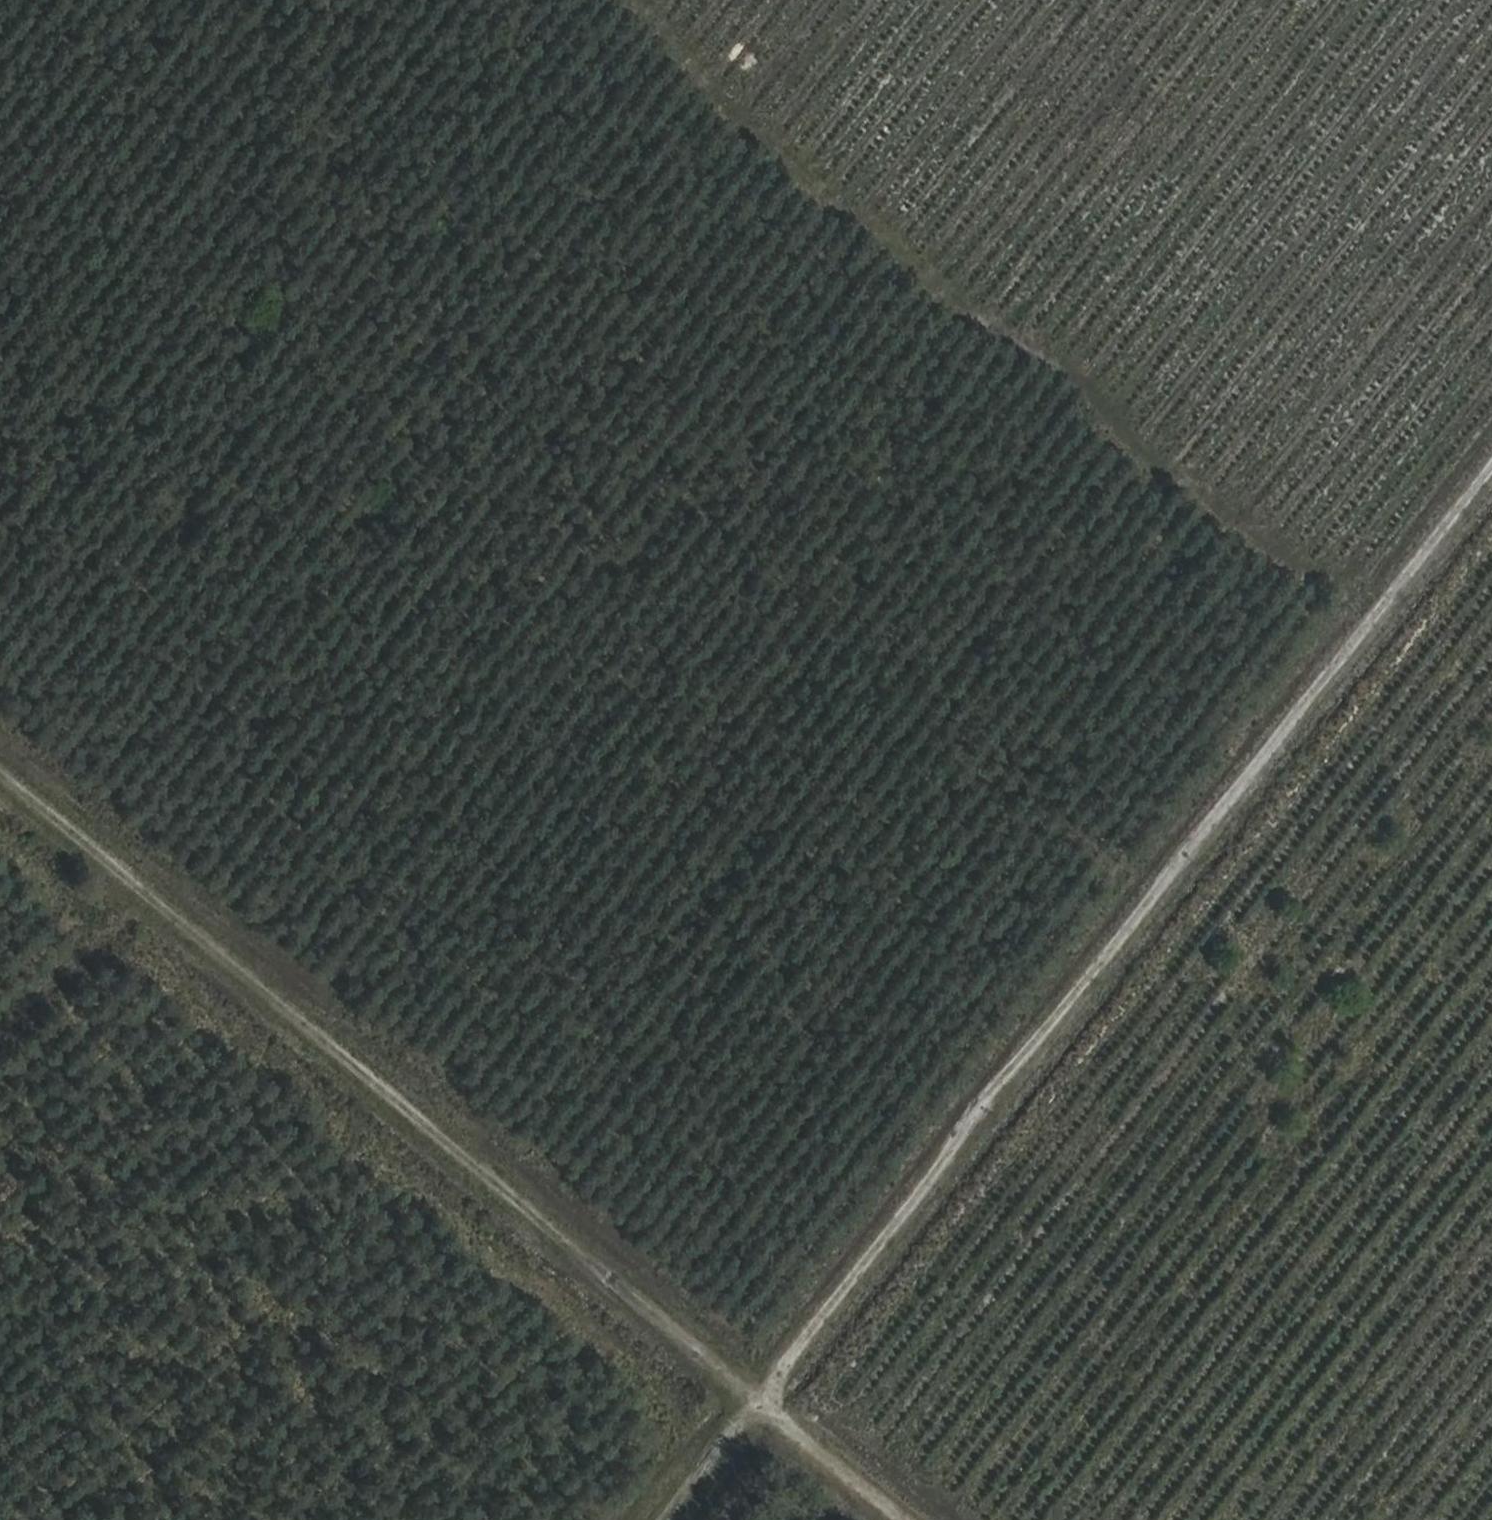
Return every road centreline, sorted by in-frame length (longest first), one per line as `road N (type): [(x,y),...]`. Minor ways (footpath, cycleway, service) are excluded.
road 1 (track): [(1491,479),(672,1519)]
road 2 (track): [(907,1519),(0,770)]
road 3 (track): [(0,1023),(146,893)]

